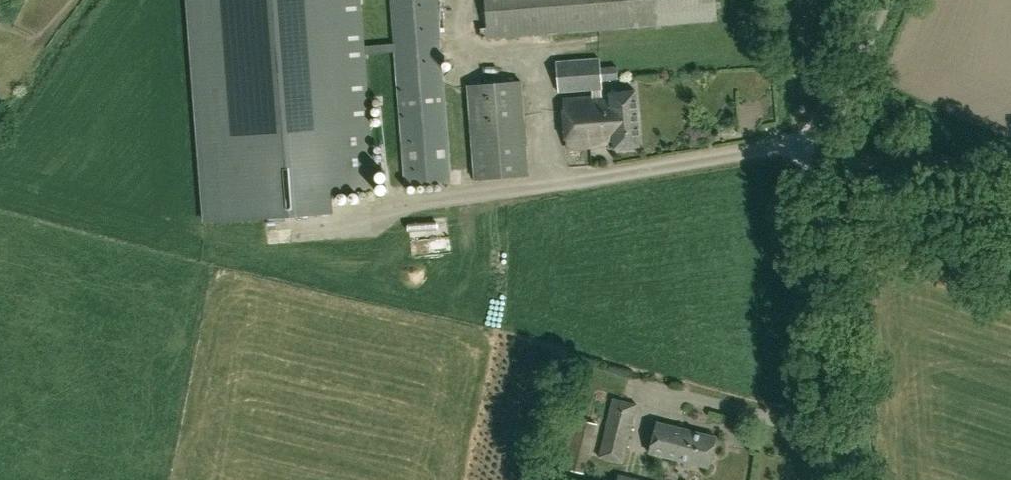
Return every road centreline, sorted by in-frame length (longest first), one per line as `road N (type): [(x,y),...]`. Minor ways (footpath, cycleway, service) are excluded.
road 1 (tertiary): [(853,479),(820,187),(838,107),(881,0)]

